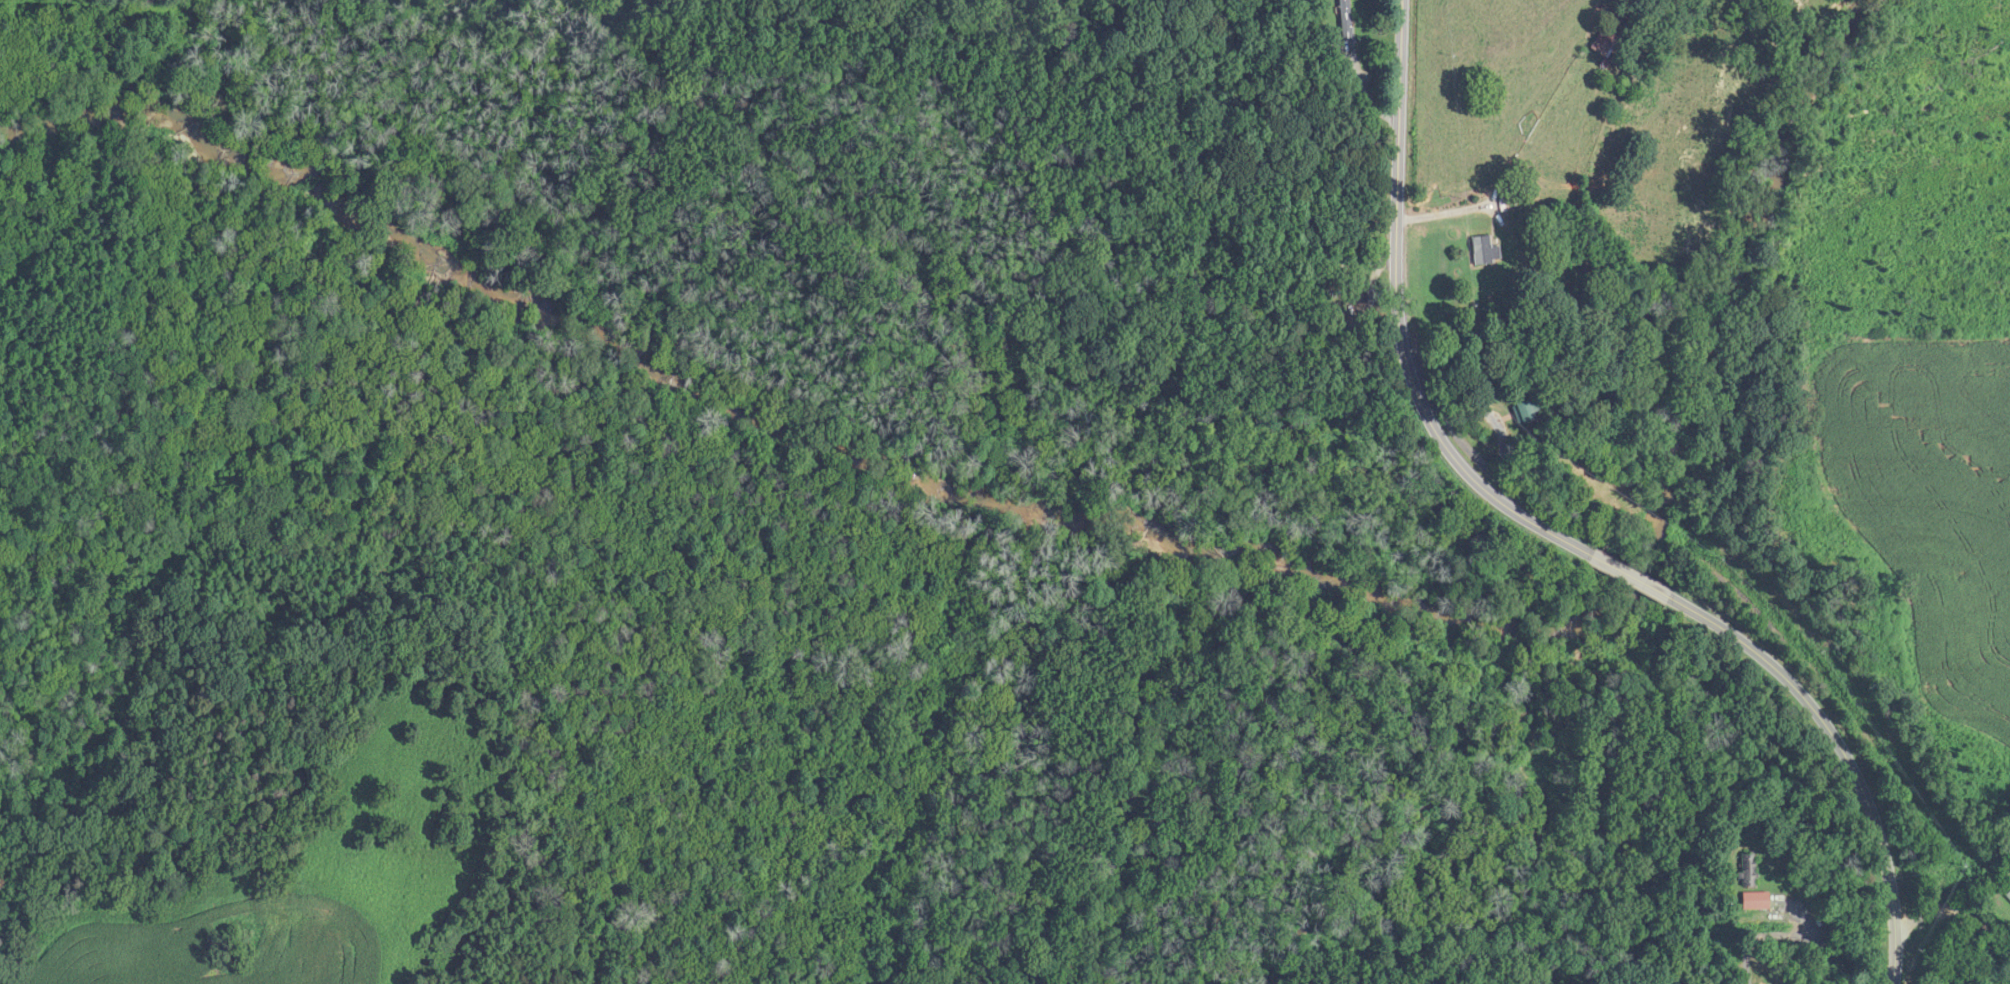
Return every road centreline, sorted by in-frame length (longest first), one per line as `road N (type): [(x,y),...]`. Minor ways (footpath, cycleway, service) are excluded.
road 1 (residential): [(1894,983),(1893,900),(1874,819),(1814,708),(1772,665),(1697,612),(1516,514),(1459,465),(1420,403),(1396,290),(1403,0)]

